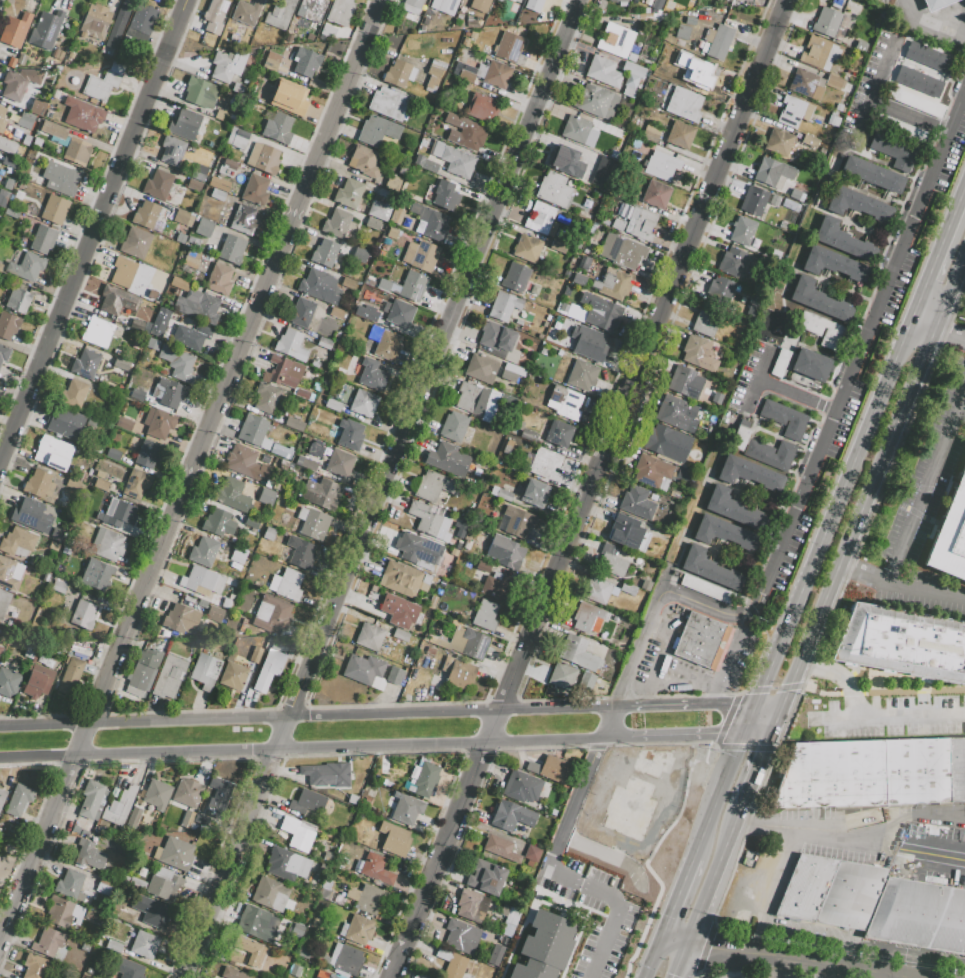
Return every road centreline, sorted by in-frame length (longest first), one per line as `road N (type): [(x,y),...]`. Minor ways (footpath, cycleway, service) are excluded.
road 1 (residential): [(104,689),(380,0)]
road 2 (residential): [(307,676),(580,0)]
road 3 (residential): [(517,669),(785,0)]
road 4 (residential): [(615,709),(0,728)]
road 5 (residential): [(0,760),(603,741)]
road 6 (residential): [(0,468),(181,9)]
road 7 (primary): [(917,306),(757,705)]
road 8 (primary): [(785,704),(939,328)]
road 9 (residential): [(185,977),(290,719)]
road 10 (residential): [(564,837),(656,601)]
road 11 (residential): [(392,977),(465,797)]
road 12 (residential): [(0,945),(60,797)]
road 13 (primary): [(690,942),(743,803)]
road 14 (tertiary): [(748,952),(894,977)]
road 15 (residential): [(603,741),(745,736)]
road 16 (primary): [(745,736),(696,857)]
road 17 (primary): [(964,190),(917,306)]

